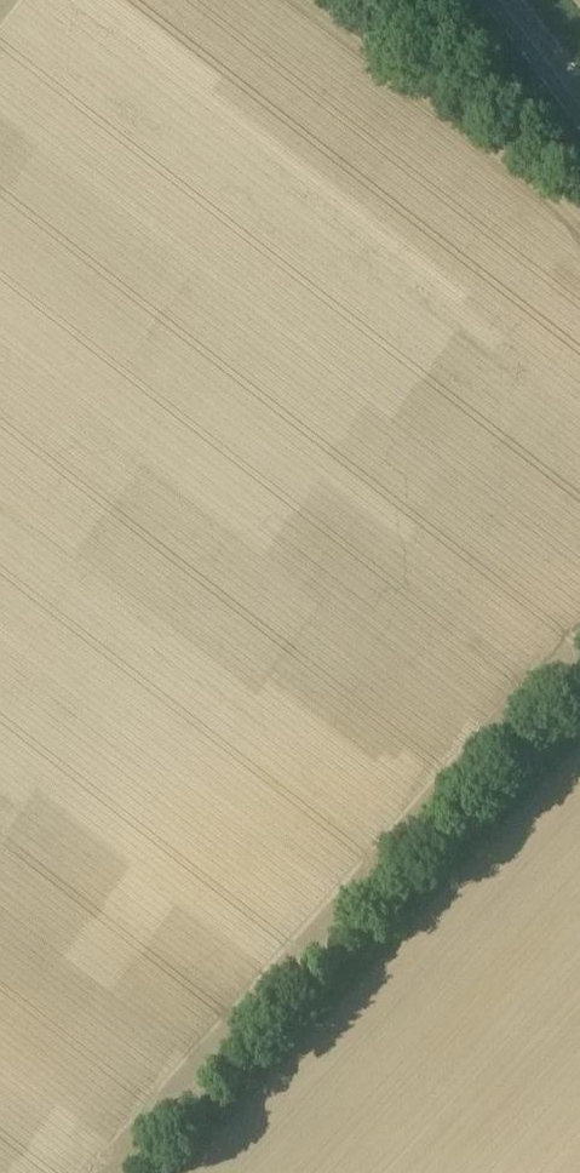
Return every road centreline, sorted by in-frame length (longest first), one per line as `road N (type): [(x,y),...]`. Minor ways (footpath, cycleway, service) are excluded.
road 1 (primary): [(579,106),(500,0)]

